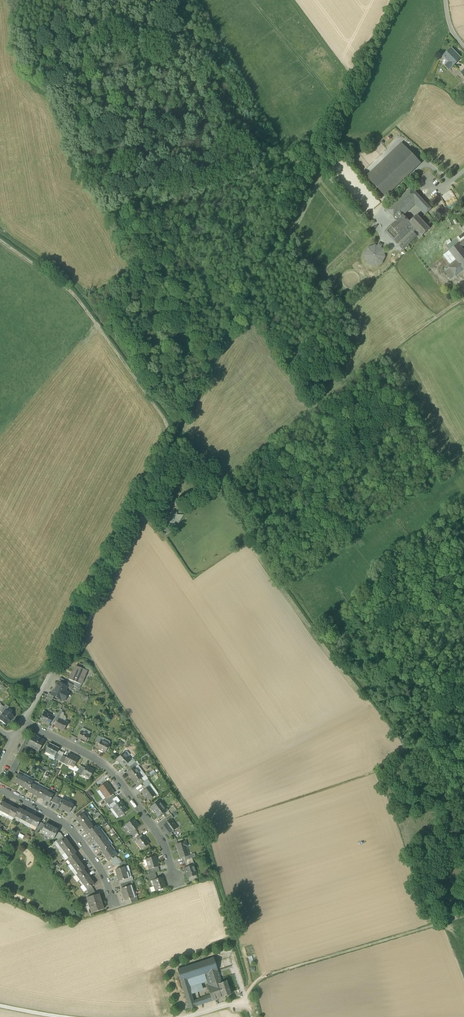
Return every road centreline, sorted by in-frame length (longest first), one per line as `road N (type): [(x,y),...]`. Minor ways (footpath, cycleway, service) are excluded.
road 1 (track): [(175,433),(73,292),(0,239)]
road 2 (residential): [(24,721),(108,768),(161,838),(175,879)]
road 3 (track): [(243,999),(261,977),(430,927)]
road 4 (track): [(56,661),(71,650),(145,505),(139,501)]
road 5 (residential): [(0,788),(64,823),(112,899)]

